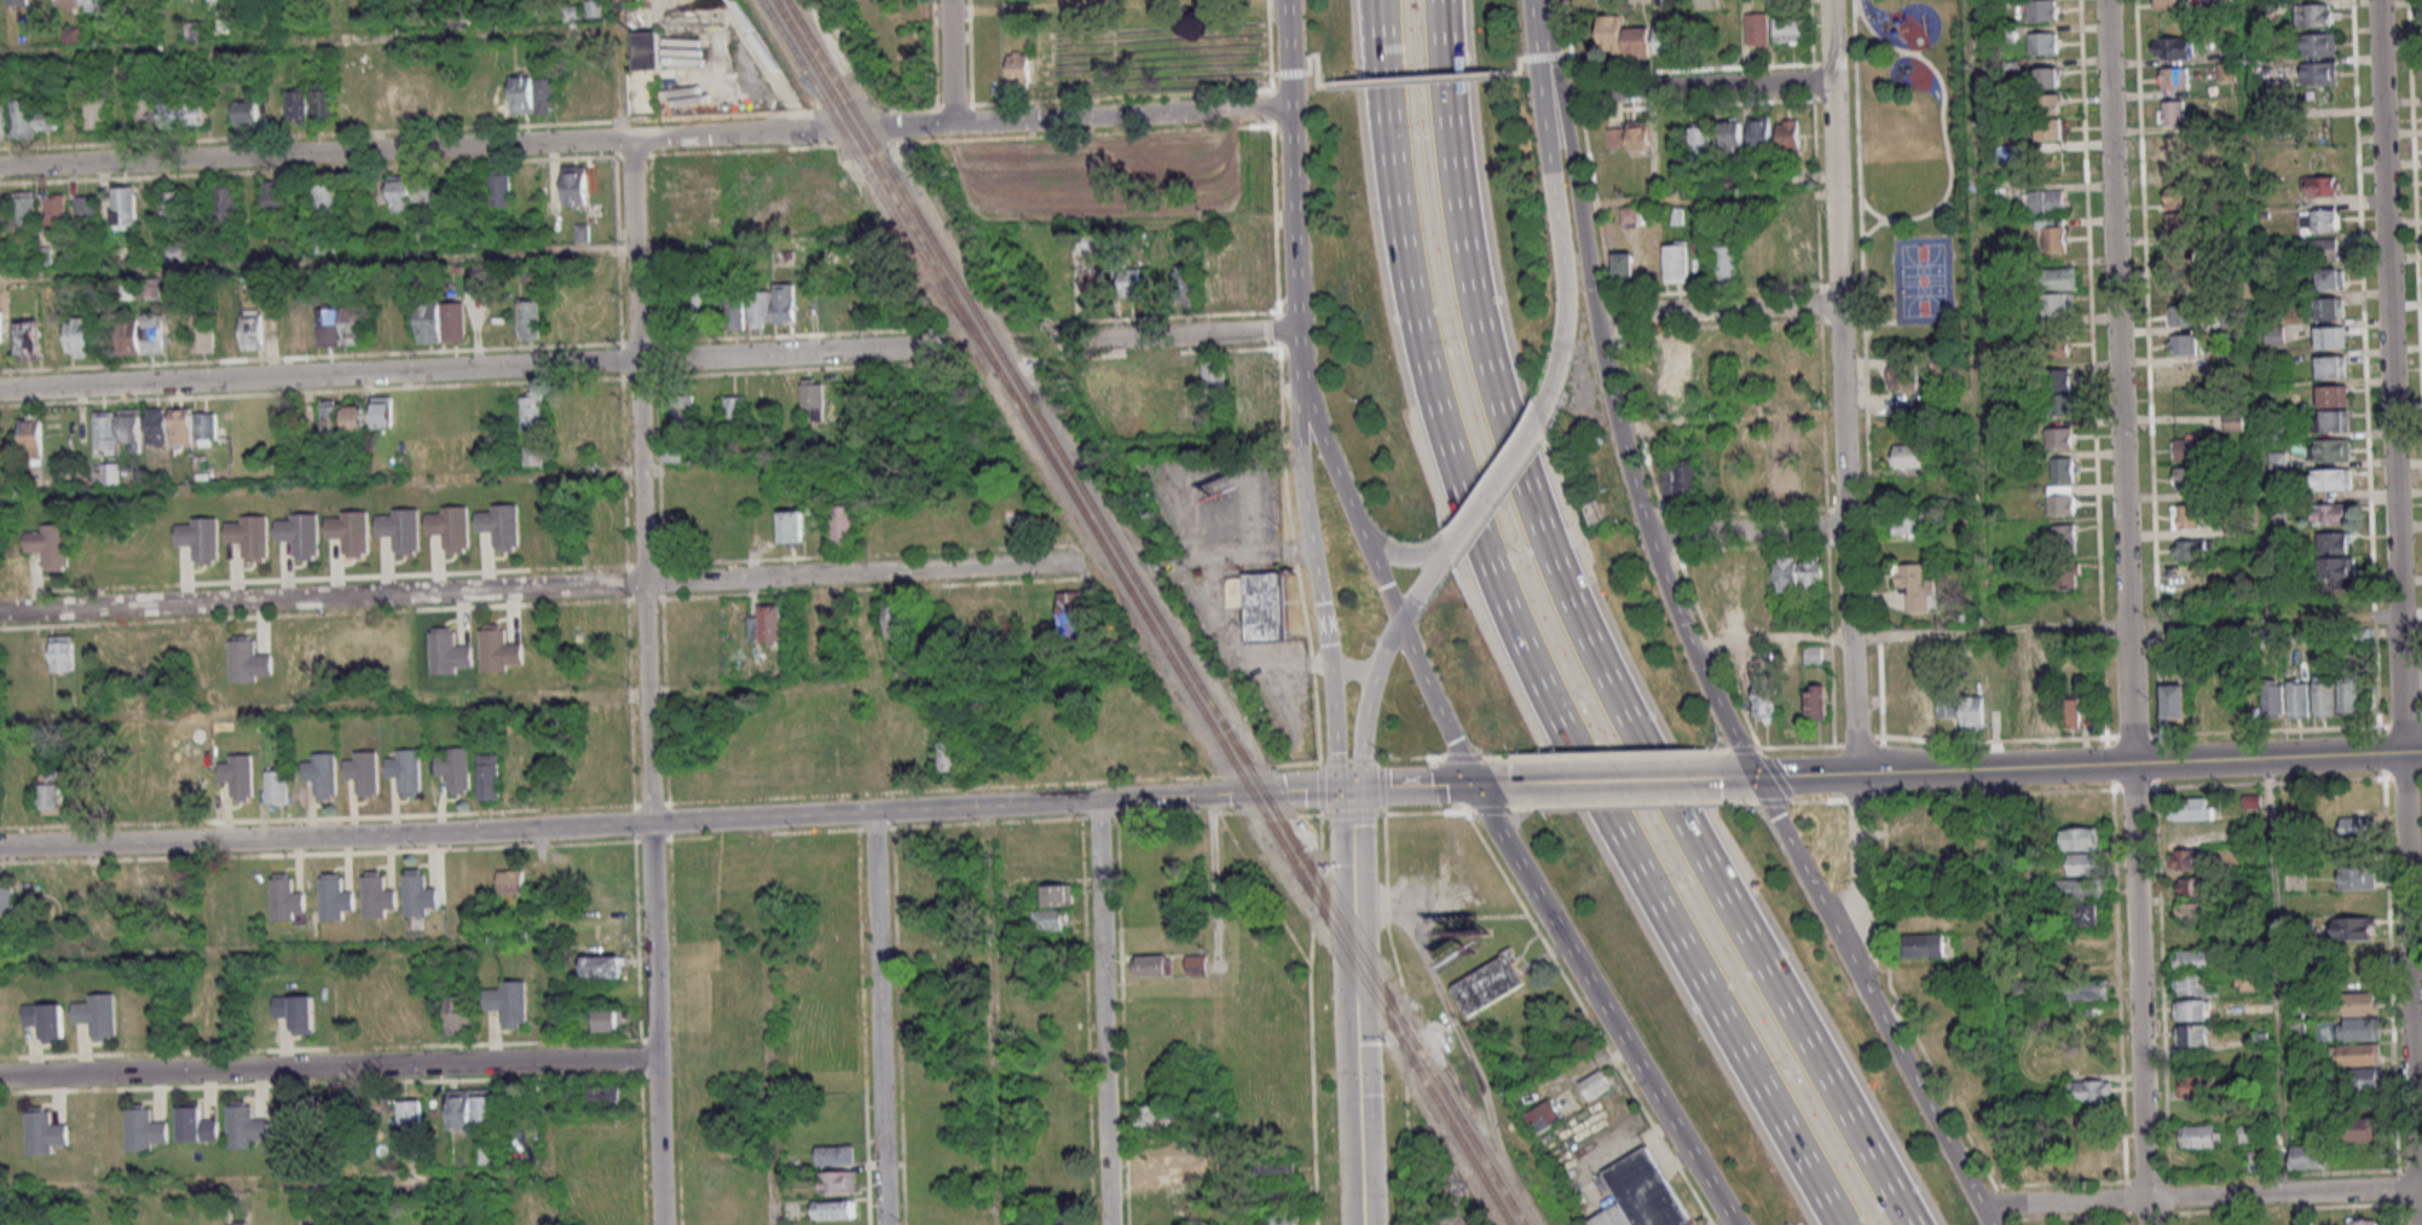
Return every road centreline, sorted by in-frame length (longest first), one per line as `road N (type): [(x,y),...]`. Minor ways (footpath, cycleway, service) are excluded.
road 1 (tertiary): [(0,848),(1348,790)]
road 2 (motorway): [(1902,1224),(1664,797),(1536,525),(1492,391),(1461,241),(1439,0)]
road 3 (residential): [(2146,1224),(2105,0)]
road 4 (residential): [(2377,0),(2417,1224)]
road 5 (motorway): [(1382,122),(1418,345),(1496,593),(1561,736),(1838,1224)]
road 6 (residential): [(661,1224),(632,139)]
road 7 (residential): [(1829,0),(1856,774)]
road 8 (tertiary): [(1713,779),(2403,753)]
road 9 (residential): [(1289,108),(632,139)]
road 10 (residential): [(655,1058),(0,1076)]
road 11 (residential): [(642,584),(0,610)]
road 12 (residential): [(0,391),(638,358)]
road 13 (residential): [(632,139),(0,168)]
road 14 (secondary): [(1756,778),(1694,654),(1648,536),(1596,316)]
road 15 (secondary): [(1496,825),(1734,1224)]
road 16 (residential): [(2421,1187),(1982,1206)]
road 17 (residential): [(1077,564),(642,584)]
road 18 (tertiary): [(1360,1224),(1348,790)]
road 19 (residential): [(1107,1224),(1096,801)]
road 20 (residential): [(872,813),(883,1224)]
road 21 (secondary): [(1992,1224),(1820,901)]
road 22 (tertiary): [(1290,334),(1308,548),(1329,666)]
road 23 (secondary): [(1286,0),(1290,334)]
road 24 (residential): [(638,358),(960,345)]
road 25 (residential): [(1832,82),(1549,100)]
road 26 (tertiary): [(1532,421),(1560,322),(1562,169)]
road 27 (residential): [(1035,342),(1290,334)]
road 28 (residential): [(1596,316),(1839,304)]
road 29 (tertiary): [(1507,785),(1713,779)]
road 30 (secondary): [(1290,334),(1353,524)]
road 31 (residential): [(1846,526),(1648,536)]
road 32 (secondary): [(1398,622),(1475,785)]
road 33 (tertiary): [(1444,555),(1532,421)]
road 34 (secondary): [(1596,316),(1562,169)]
road 35 (residential): [(1168,557),(1308,548)]
road 36 (secondary): [(1820,901),(1756,778)]
road 37 (secondary): [(1562,169),(1542,33)]
road 38 (residential): [(1856,774),(1861,907)]
road 39 (tertiary): [(1348,790),(1475,785)]
road 40 (tertiary): [(1329,666),(1348,790)]
road 41 (residential): [(952,123),(948,0)]
road 42 (motorway): [(1374,0),(1382,122)]

